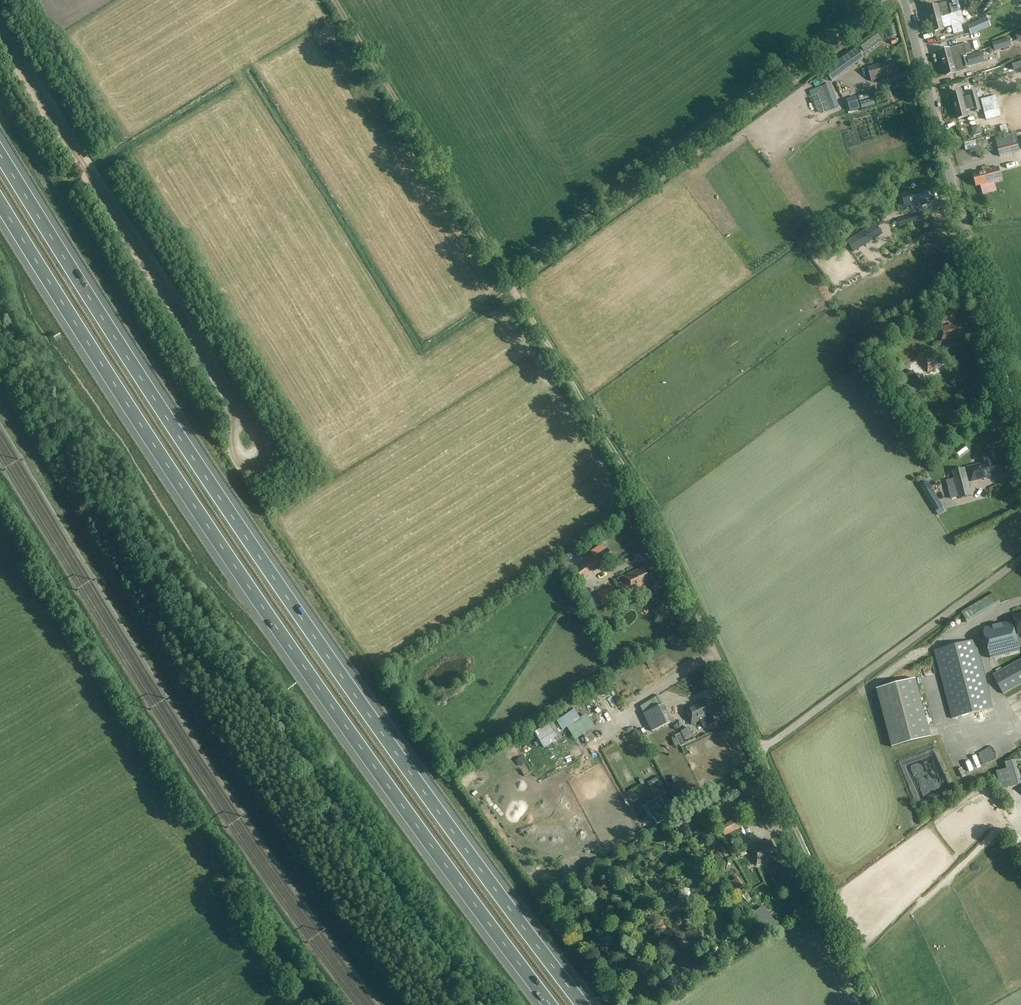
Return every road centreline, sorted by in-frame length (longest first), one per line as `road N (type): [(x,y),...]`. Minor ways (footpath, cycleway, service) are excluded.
road 1 (motorway): [(580,1004),(248,542),(0,154)]
road 2 (motorway): [(0,202),(222,549),(547,1004)]
road 3 (track): [(401,1004),(277,835),(0,386)]
road 4 (track): [(0,25),(259,435),(257,460),(235,451),(236,415)]
road 5 (track): [(504,275),(642,498),(760,751)]
road 6 (track): [(504,275),(881,0)]
road 7 (unclassified): [(1020,444),(904,0)]
road 8 (track): [(332,0),(504,275)]
road 9 (track): [(1020,559),(760,751)]
road 10 (track): [(760,751),(877,1004)]

